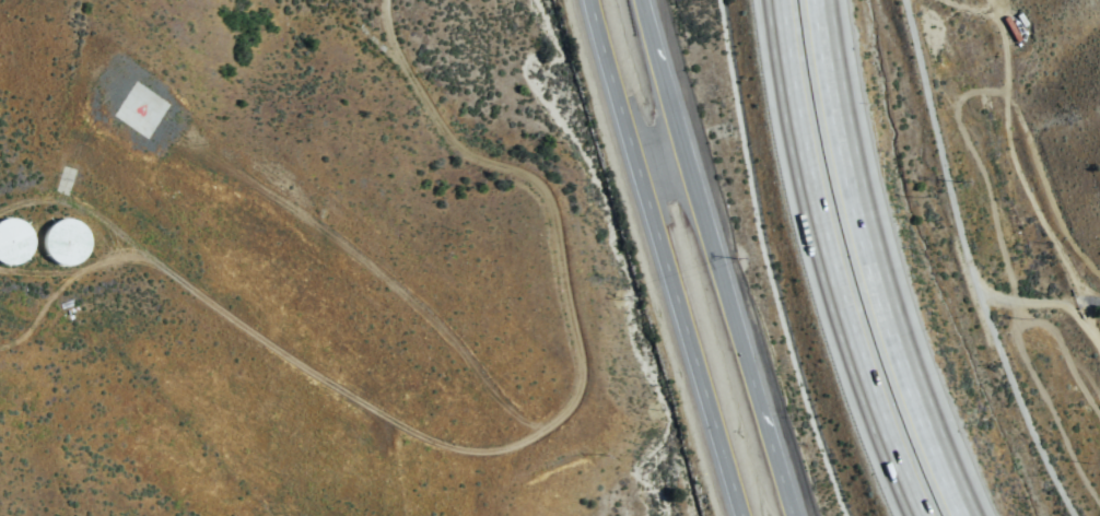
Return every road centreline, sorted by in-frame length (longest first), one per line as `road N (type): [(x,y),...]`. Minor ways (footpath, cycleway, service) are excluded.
road 1 (track): [(384,0),(394,48),(436,122),(459,149),(534,181),(545,197),(580,378),(563,412),(530,438),(484,452),(447,448),(360,403),(154,259)]
road 2 (residential): [(906,0),(969,263),(1022,410),(1073,515)]
road 3 (tertiary): [(795,515),(644,0)]
road 4 (tertiary): [(595,0),(745,515)]
road 5 (motorway): [(968,515),(933,434),(868,228),(825,0)]
road 6 (motorway): [(776,0),(821,241),(918,515)]
road 7 (track): [(543,427),(501,401),(452,338),(370,268),(176,141)]
road 8 (track): [(154,259),(85,211),(56,201),(0,210)]
road 9 (track): [(0,270),(74,274),(106,261),(154,259)]

